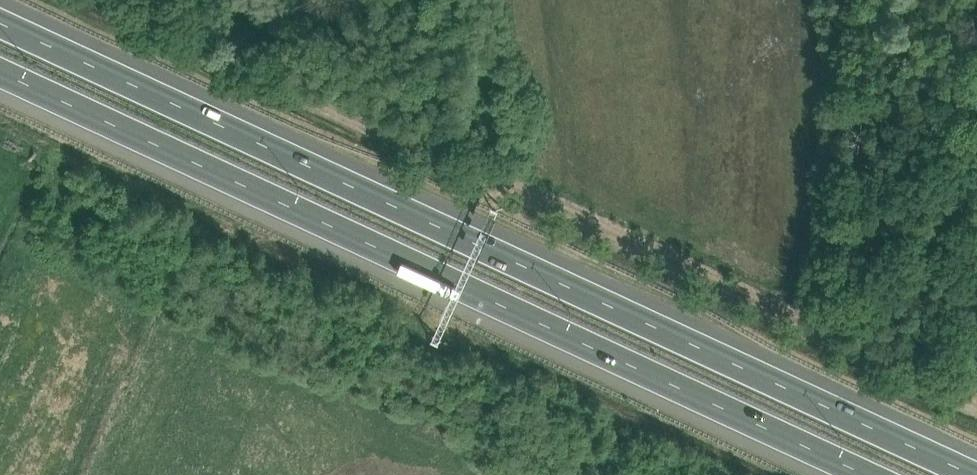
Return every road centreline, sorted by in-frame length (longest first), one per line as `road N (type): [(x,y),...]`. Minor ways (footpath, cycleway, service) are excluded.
road 1 (motorway): [(976,470),(0,19)]
road 2 (track): [(976,414),(98,0)]
road 3 (motorway): [(0,70),(876,474)]

